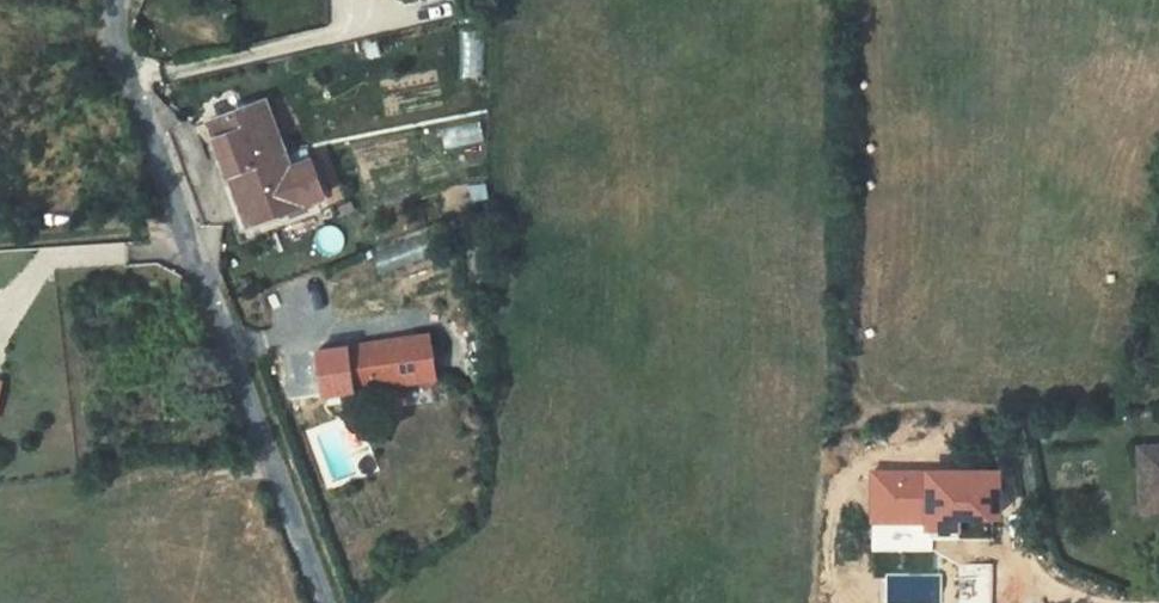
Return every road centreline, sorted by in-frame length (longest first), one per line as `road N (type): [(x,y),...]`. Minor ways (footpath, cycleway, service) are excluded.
road 1 (unclassified): [(346,602),(127,68),(118,0)]

